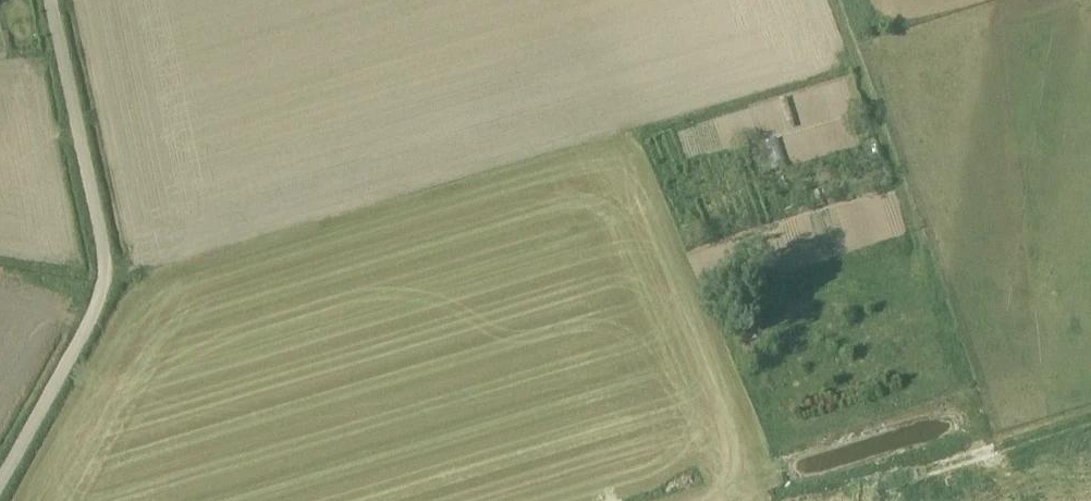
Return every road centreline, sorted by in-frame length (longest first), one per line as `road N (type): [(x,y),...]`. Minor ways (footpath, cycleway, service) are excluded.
road 1 (unclassified): [(0,476),(93,307),(103,258),(49,0)]
road 2 (track): [(904,218),(824,0)]

